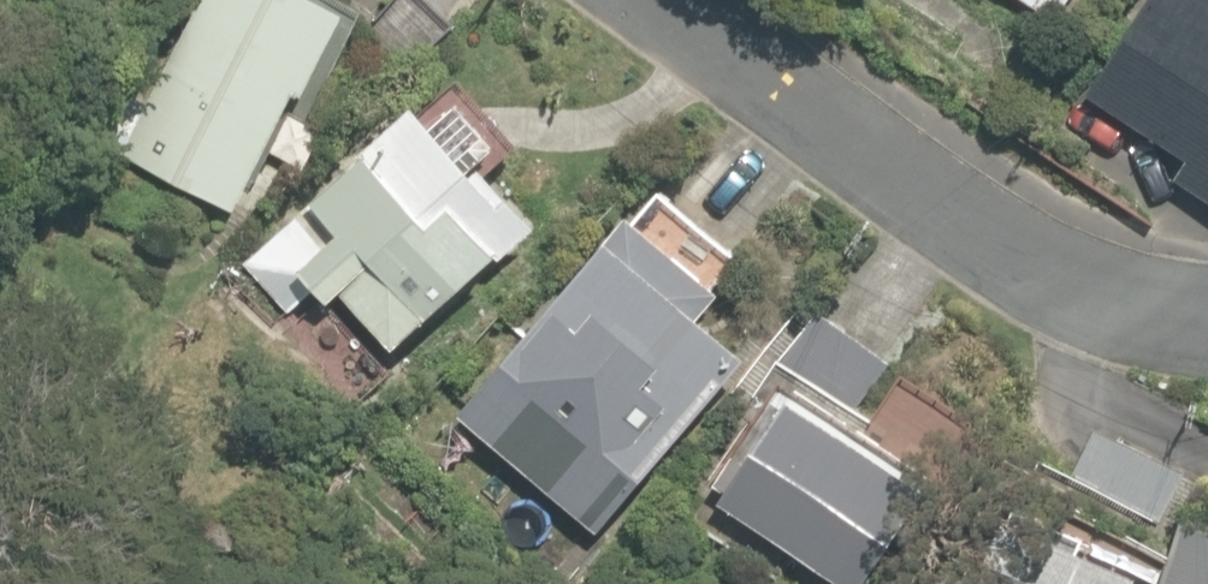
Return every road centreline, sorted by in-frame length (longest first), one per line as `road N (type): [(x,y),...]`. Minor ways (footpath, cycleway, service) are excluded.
road 1 (residential): [(659,0),(996,241),(1111,303),(1207,314)]

